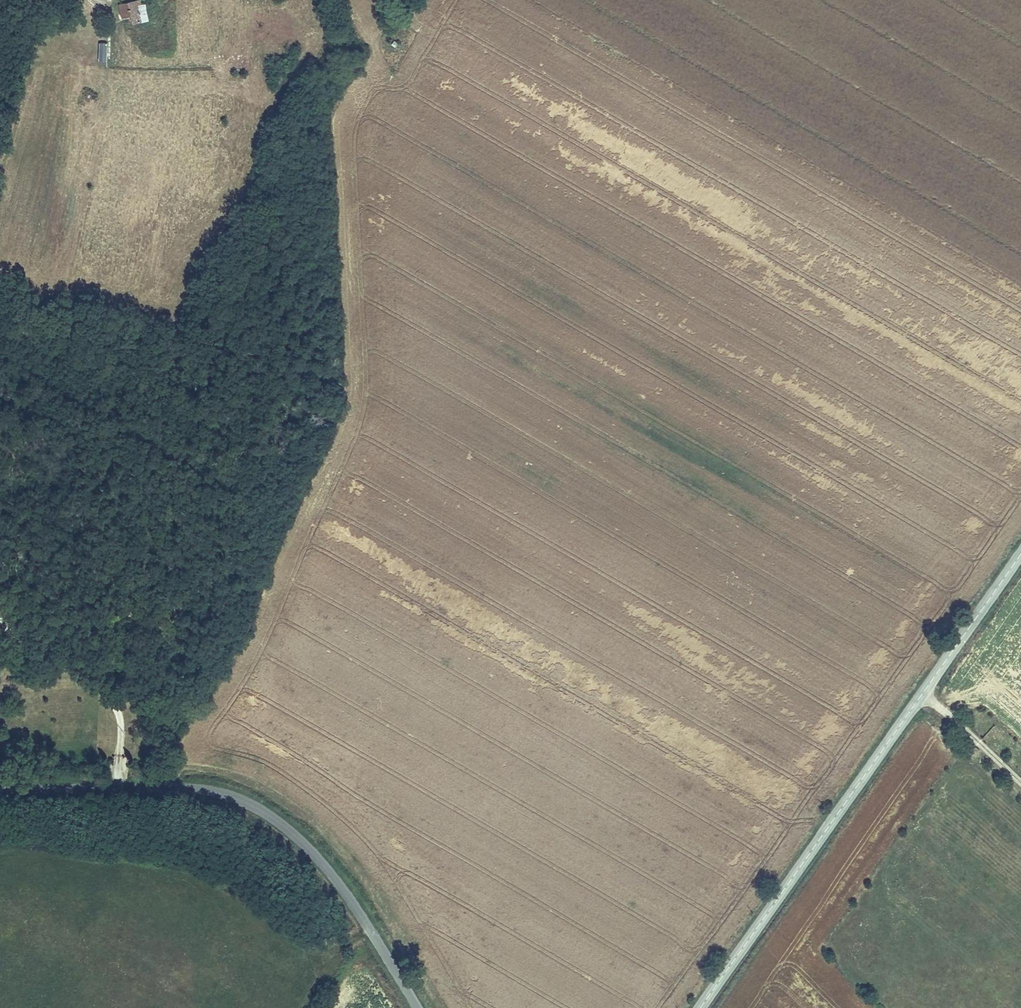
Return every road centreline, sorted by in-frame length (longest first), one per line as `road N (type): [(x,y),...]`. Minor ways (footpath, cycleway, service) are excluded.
road 1 (tertiary): [(701,1007),(1020,550)]
road 2 (residential): [(0,796),(165,788),(237,799),(269,816),(326,870),(417,1007)]

